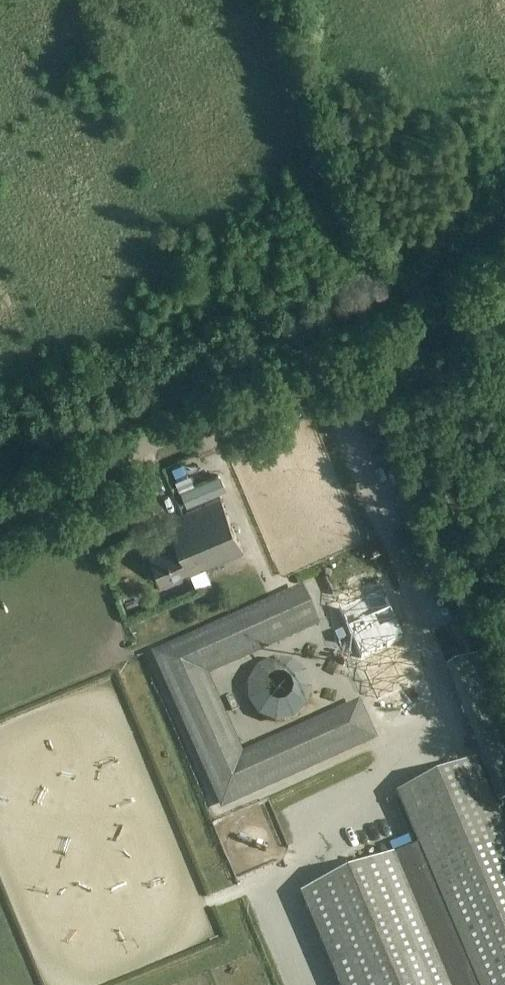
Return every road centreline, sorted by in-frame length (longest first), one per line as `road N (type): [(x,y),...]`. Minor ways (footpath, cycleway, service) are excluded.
road 1 (track): [(395,339),(0,506)]
road 2 (track): [(421,403),(504,617)]
road 3 (track): [(504,262),(395,339)]

